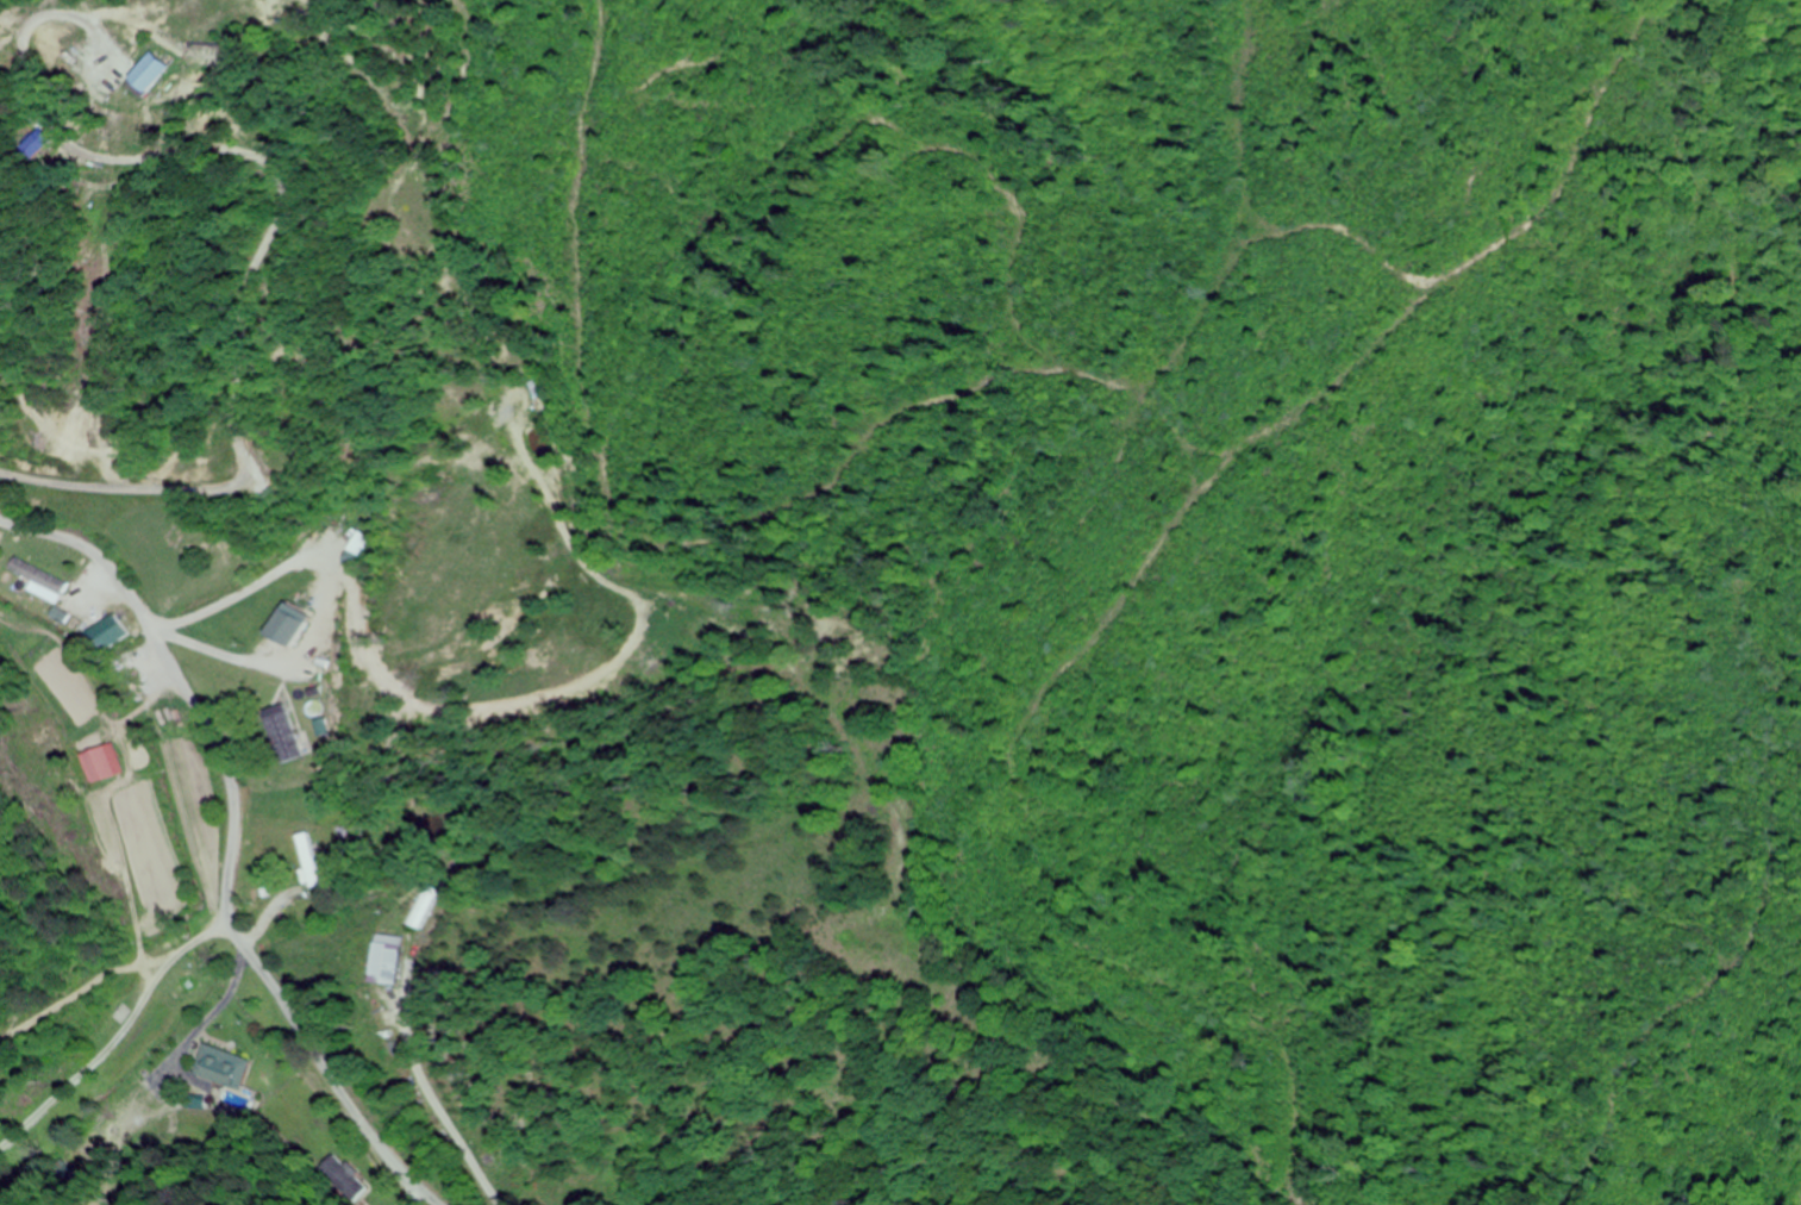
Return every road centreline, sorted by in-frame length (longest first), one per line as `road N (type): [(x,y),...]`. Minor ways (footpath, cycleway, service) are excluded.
road 1 (residential): [(435,1204),(374,1143),(232,934),(224,898),(230,810),(223,768),(126,599),(81,551),(0,525)]

